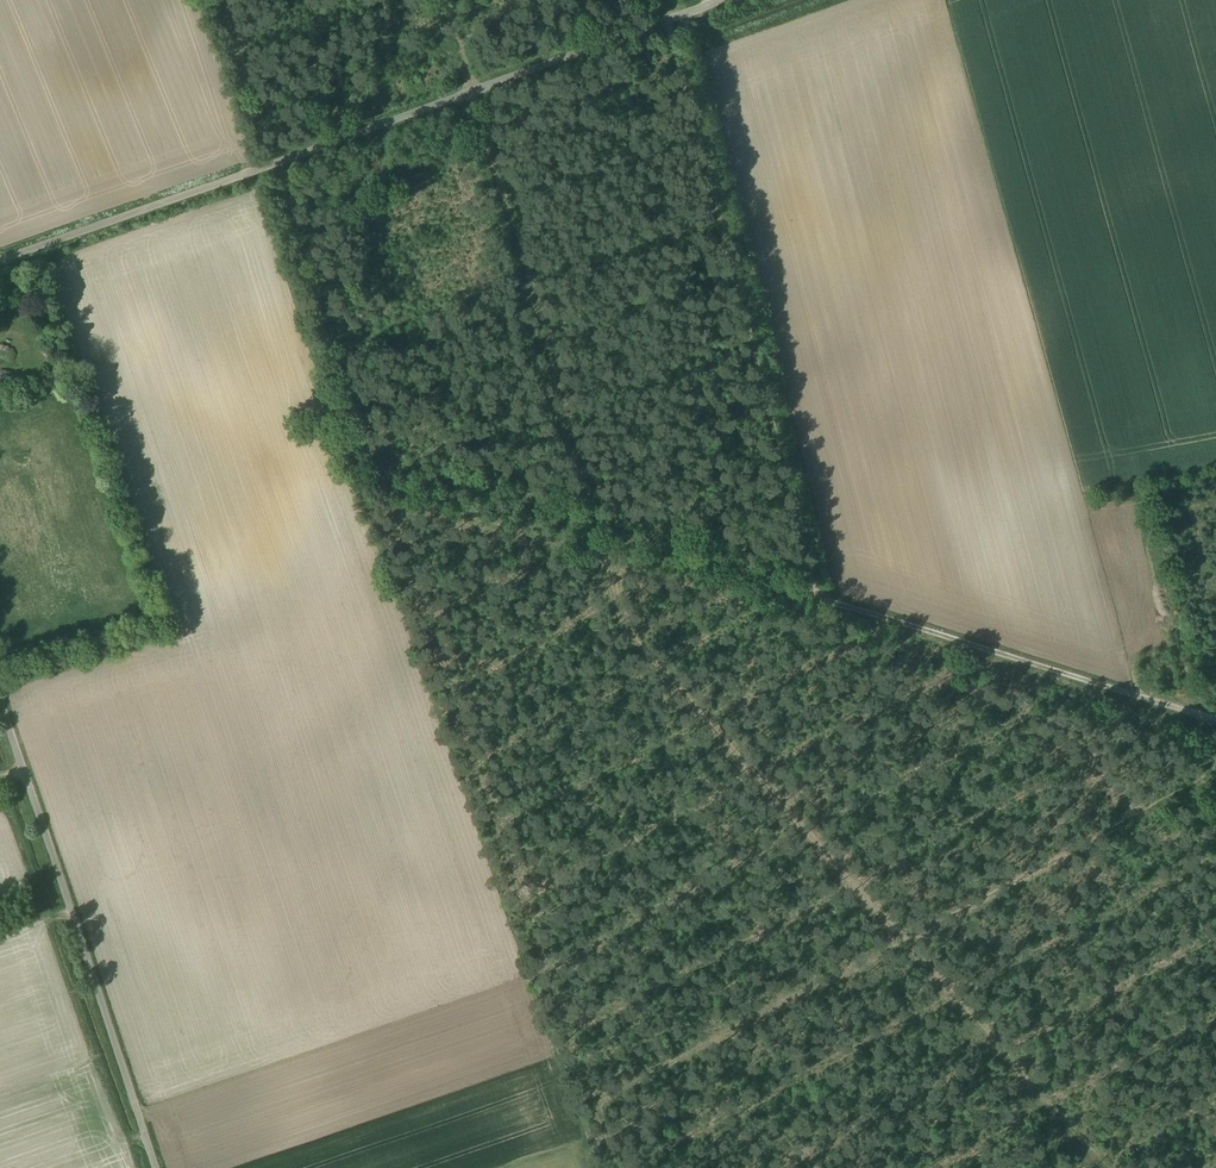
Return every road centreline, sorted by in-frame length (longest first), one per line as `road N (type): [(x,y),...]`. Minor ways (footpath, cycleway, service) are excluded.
road 1 (track): [(672,21),(812,588),(1215,713)]
road 2 (unclassified): [(0,263),(730,0)]
road 3 (unclassified): [(0,702),(156,1167)]

